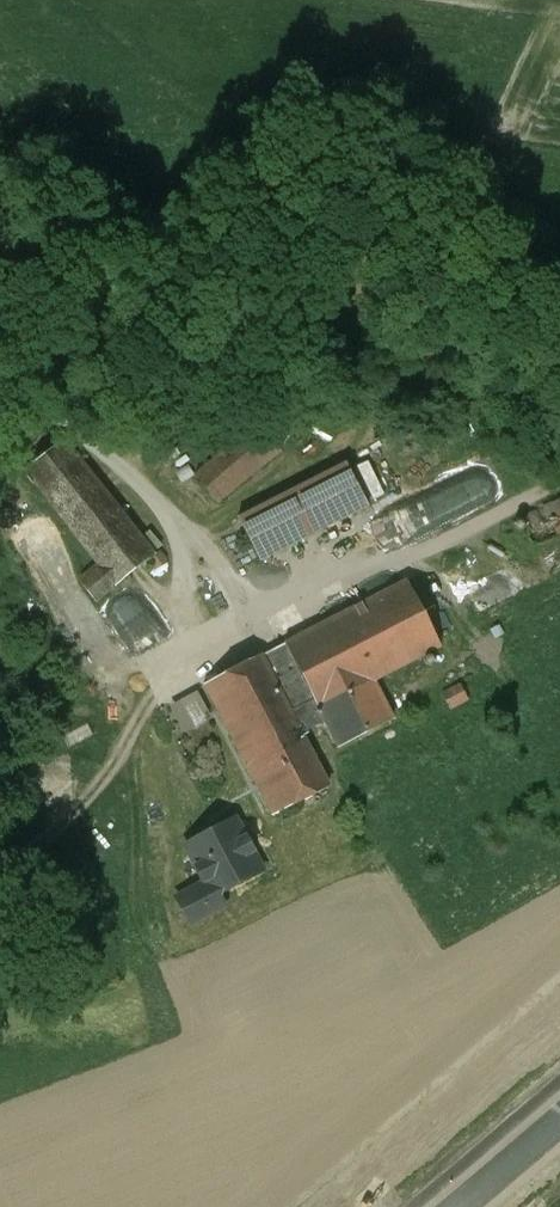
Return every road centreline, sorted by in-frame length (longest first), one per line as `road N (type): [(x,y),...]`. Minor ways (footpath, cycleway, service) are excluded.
road 1 (tertiary): [(464,1206),(559,1126)]

